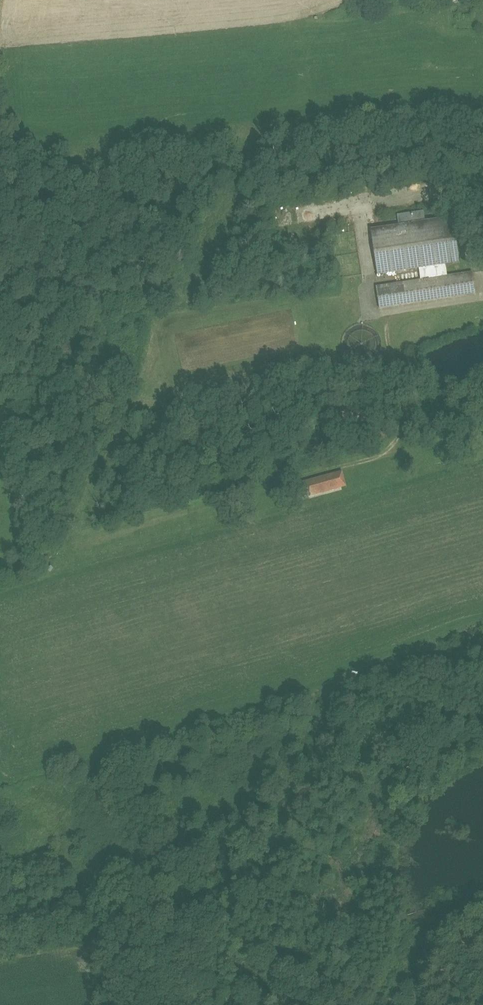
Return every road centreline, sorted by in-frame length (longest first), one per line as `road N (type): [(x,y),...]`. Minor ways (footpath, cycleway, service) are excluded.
road 1 (track): [(482,298),(392,313),(383,324),(400,424),(380,457),(80,545)]

